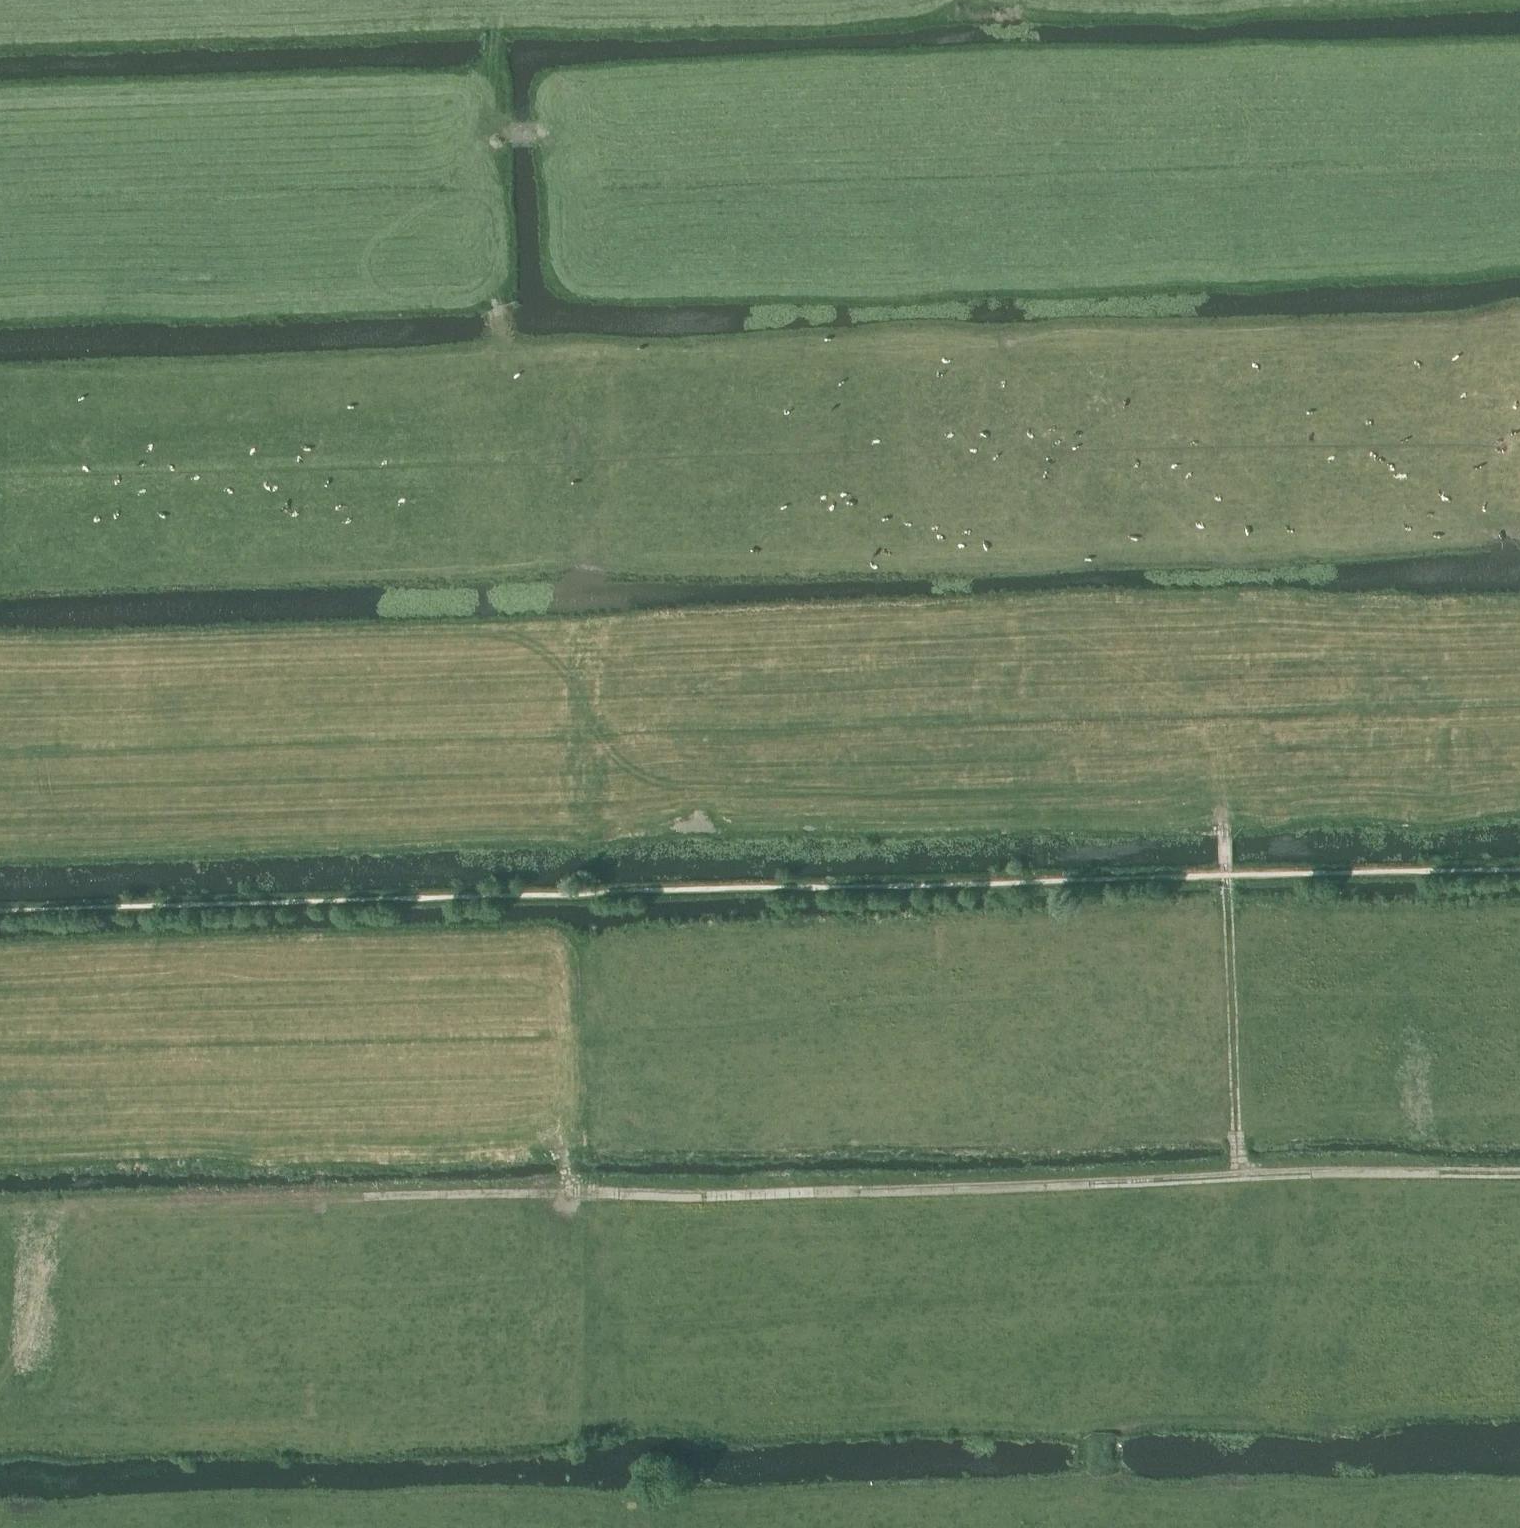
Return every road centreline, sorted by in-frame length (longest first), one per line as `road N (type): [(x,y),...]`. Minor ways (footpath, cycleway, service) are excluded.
road 1 (track): [(1519,1172),(736,1196),(367,1196)]
road 2 (track): [(1239,1175),(1227,821)]

